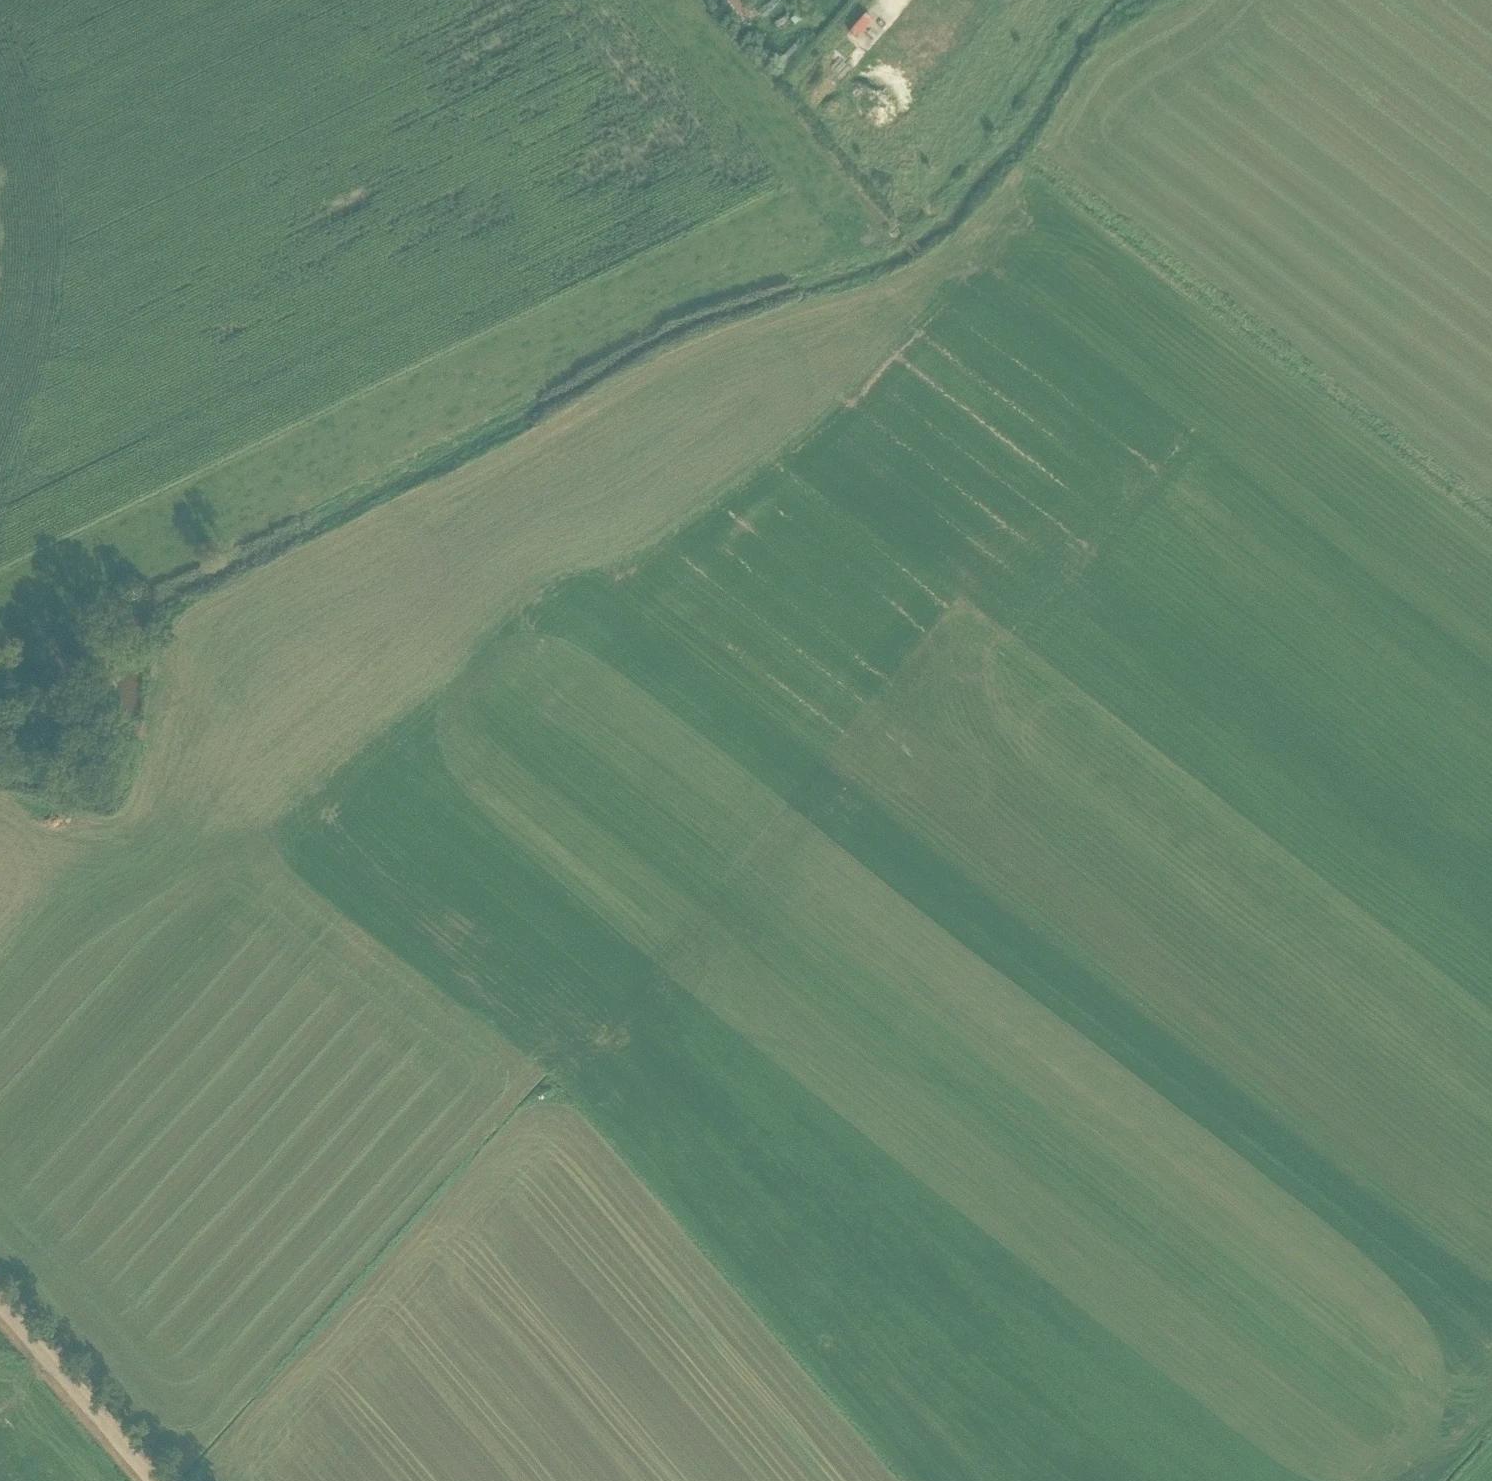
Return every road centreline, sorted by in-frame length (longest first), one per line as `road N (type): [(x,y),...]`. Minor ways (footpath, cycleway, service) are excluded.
road 1 (track): [(0,1311),(154,1480)]

